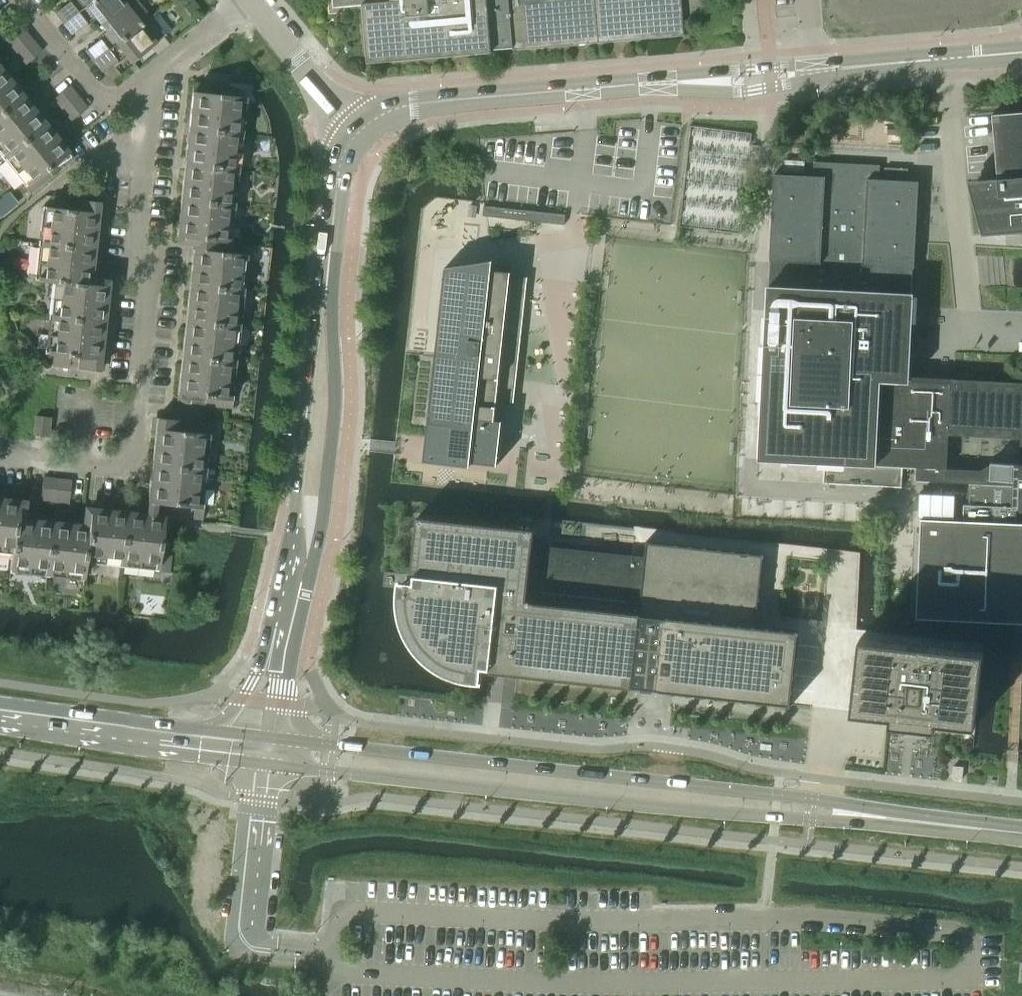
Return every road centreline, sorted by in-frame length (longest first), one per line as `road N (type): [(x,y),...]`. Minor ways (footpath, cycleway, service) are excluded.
road 1 (secondary): [(271,749),(327,770),(810,820)]
road 2 (secondary): [(813,796),(330,745),(271,749)]
road 3 (residential): [(80,470),(140,475),(156,281),(130,259),(146,81)]
road 4 (tertiary): [(360,129),(413,102),(814,69)]
road 5 (tertiary): [(306,544),(325,504),(333,430),(326,280)]
road 6 (tertiary): [(326,280),(302,463),(306,544)]
road 7 (tertiary): [(814,69),(1021,51)]
road 8 (secondary): [(0,714),(194,738)]
road 9 (residential): [(146,81),(112,96),(96,90),(24,0)]
road 10 (tertiary): [(360,129),(249,1)]
road 11 (tertiary): [(326,280),(341,160),(360,129)]
road 12 (secondary): [(1021,832),(873,814)]
road 13 (residential): [(146,81),(249,1)]
road 14 (tertiary): [(282,670),(306,544)]

